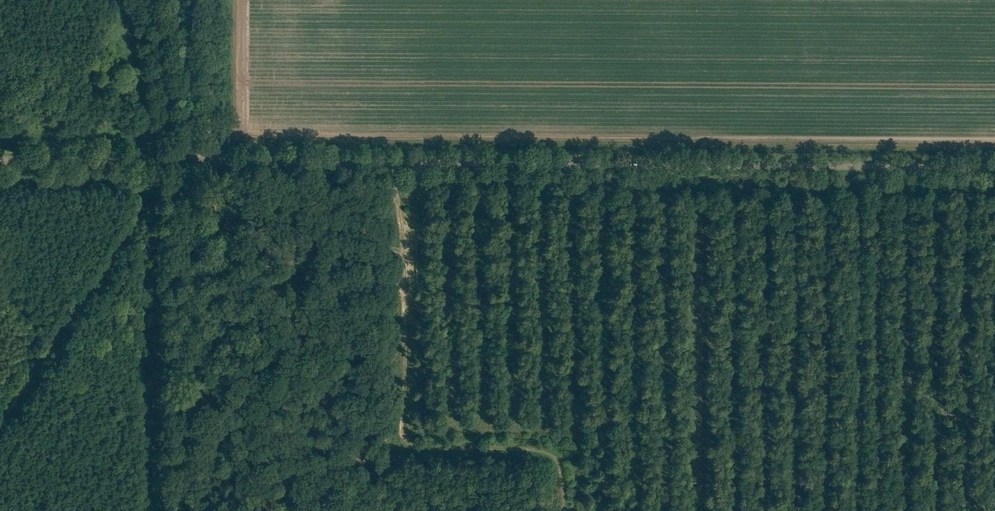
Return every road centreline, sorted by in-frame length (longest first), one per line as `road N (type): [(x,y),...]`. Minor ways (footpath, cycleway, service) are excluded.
road 1 (unclassified): [(0,160),(994,168)]
road 2 (track): [(562,510),(559,468),(543,452),(426,450),(401,434),(401,214),(384,163)]

